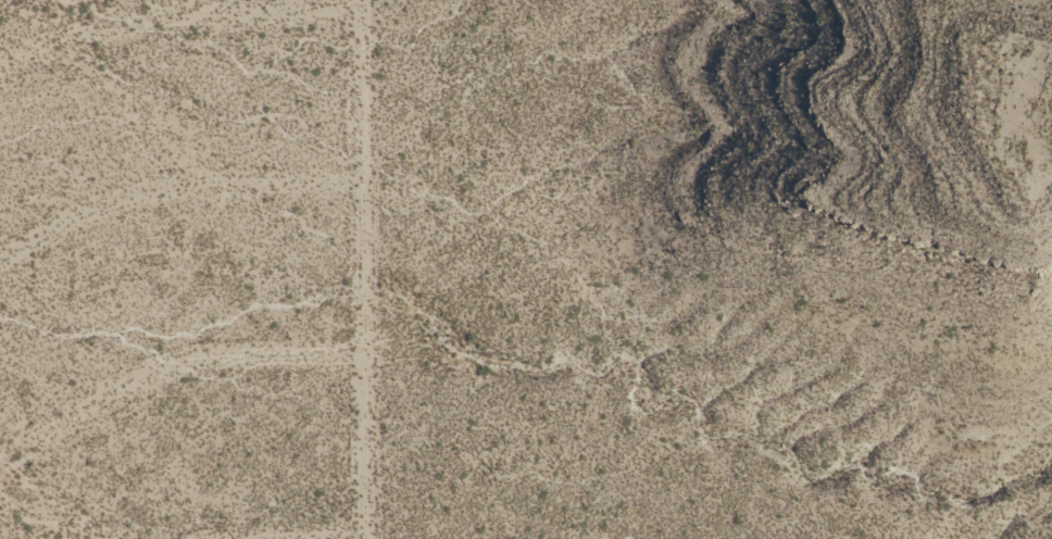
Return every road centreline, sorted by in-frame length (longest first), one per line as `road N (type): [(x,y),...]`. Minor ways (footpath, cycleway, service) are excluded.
road 1 (track): [(361,0),(366,538)]
road 2 (track): [(0,462),(164,367),(231,355),(365,354)]
road 3 (track): [(0,262),(124,202),(178,188),(364,181)]
road 4 (track): [(0,68),(108,28),(361,12)]

